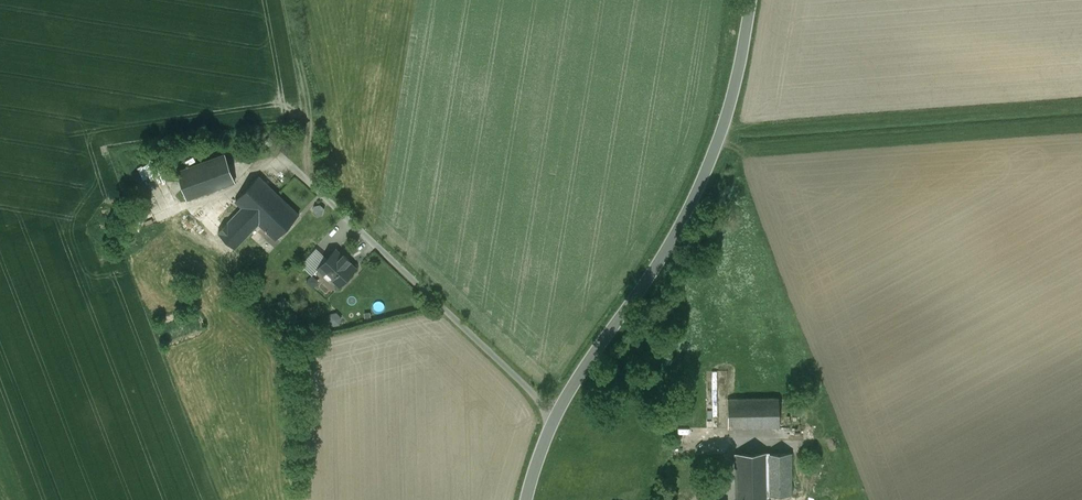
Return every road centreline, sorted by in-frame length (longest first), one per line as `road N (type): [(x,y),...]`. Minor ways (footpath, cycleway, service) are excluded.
road 1 (tertiary): [(527,499),(557,416),(681,226),(705,176),(729,109),(752,0)]
road 2 (track): [(305,177),(309,117),(286,0)]

